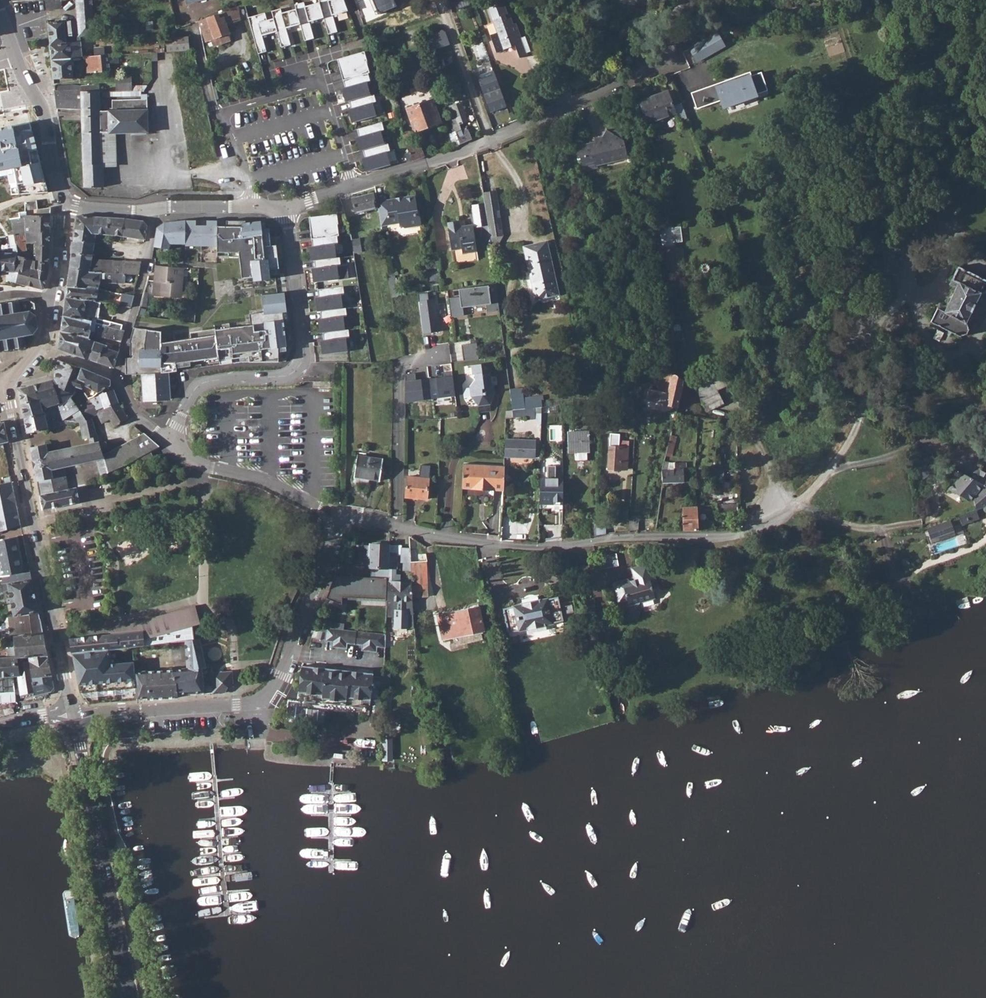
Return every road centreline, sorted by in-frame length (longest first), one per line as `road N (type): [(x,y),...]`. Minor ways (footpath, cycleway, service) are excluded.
road 1 (residential): [(340,515),(258,478),(206,466),(171,443),(201,385),(290,374),(303,360),(286,206)]
road 2 (residential): [(800,503),(722,537),(535,547),(397,527)]
road 3 (residential): [(340,515),(268,693),(239,705),(74,716)]
road 4 (secondary): [(74,716),(3,380)]
road 5 (residential): [(629,81),(464,151),(351,186)]
road 6 (secondary): [(133,997),(74,716)]
road 7 (residential): [(351,186),(323,88),(218,114)]
road 8 (secondary): [(65,201),(0,13)]
road 9 (residential): [(397,527),(401,366),(434,356)]
road 10 (residential): [(250,208),(86,208),(65,201)]
road 11 (residential): [(800,503),(871,530),(917,523)]

